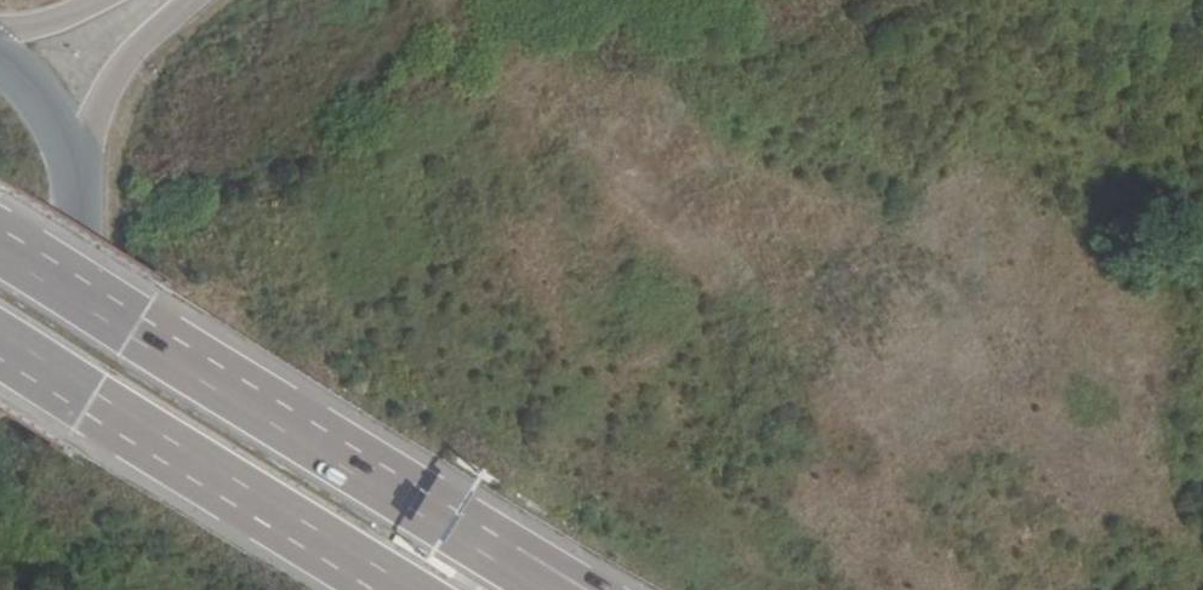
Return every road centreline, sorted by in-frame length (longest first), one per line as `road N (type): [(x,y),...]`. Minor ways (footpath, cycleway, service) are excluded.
road 1 (trunk): [(511,563),(0,249)]
road 2 (trunk): [(0,348),(394,589)]
road 3 (secondary): [(0,388),(35,356),(68,300),(83,236),(77,171)]
road 4 (tertiary): [(77,171),(121,68),(181,0)]
road 5 (secondary): [(77,171),(57,118),(0,54)]

